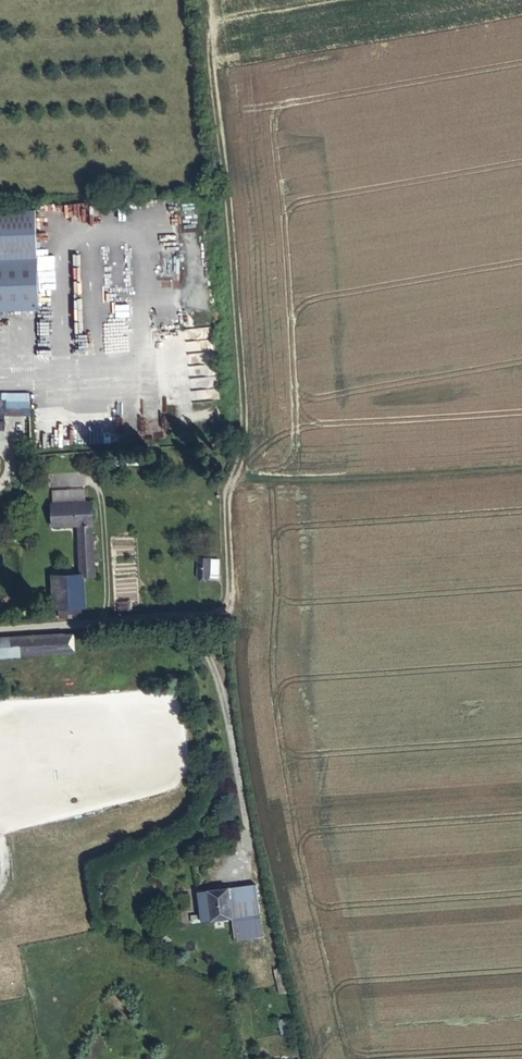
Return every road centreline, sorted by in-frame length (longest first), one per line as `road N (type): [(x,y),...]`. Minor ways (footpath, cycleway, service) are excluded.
road 1 (track): [(521,468),(236,483),(225,499),(223,611),(196,618)]
road 2 (unclassified): [(0,631),(196,618)]

